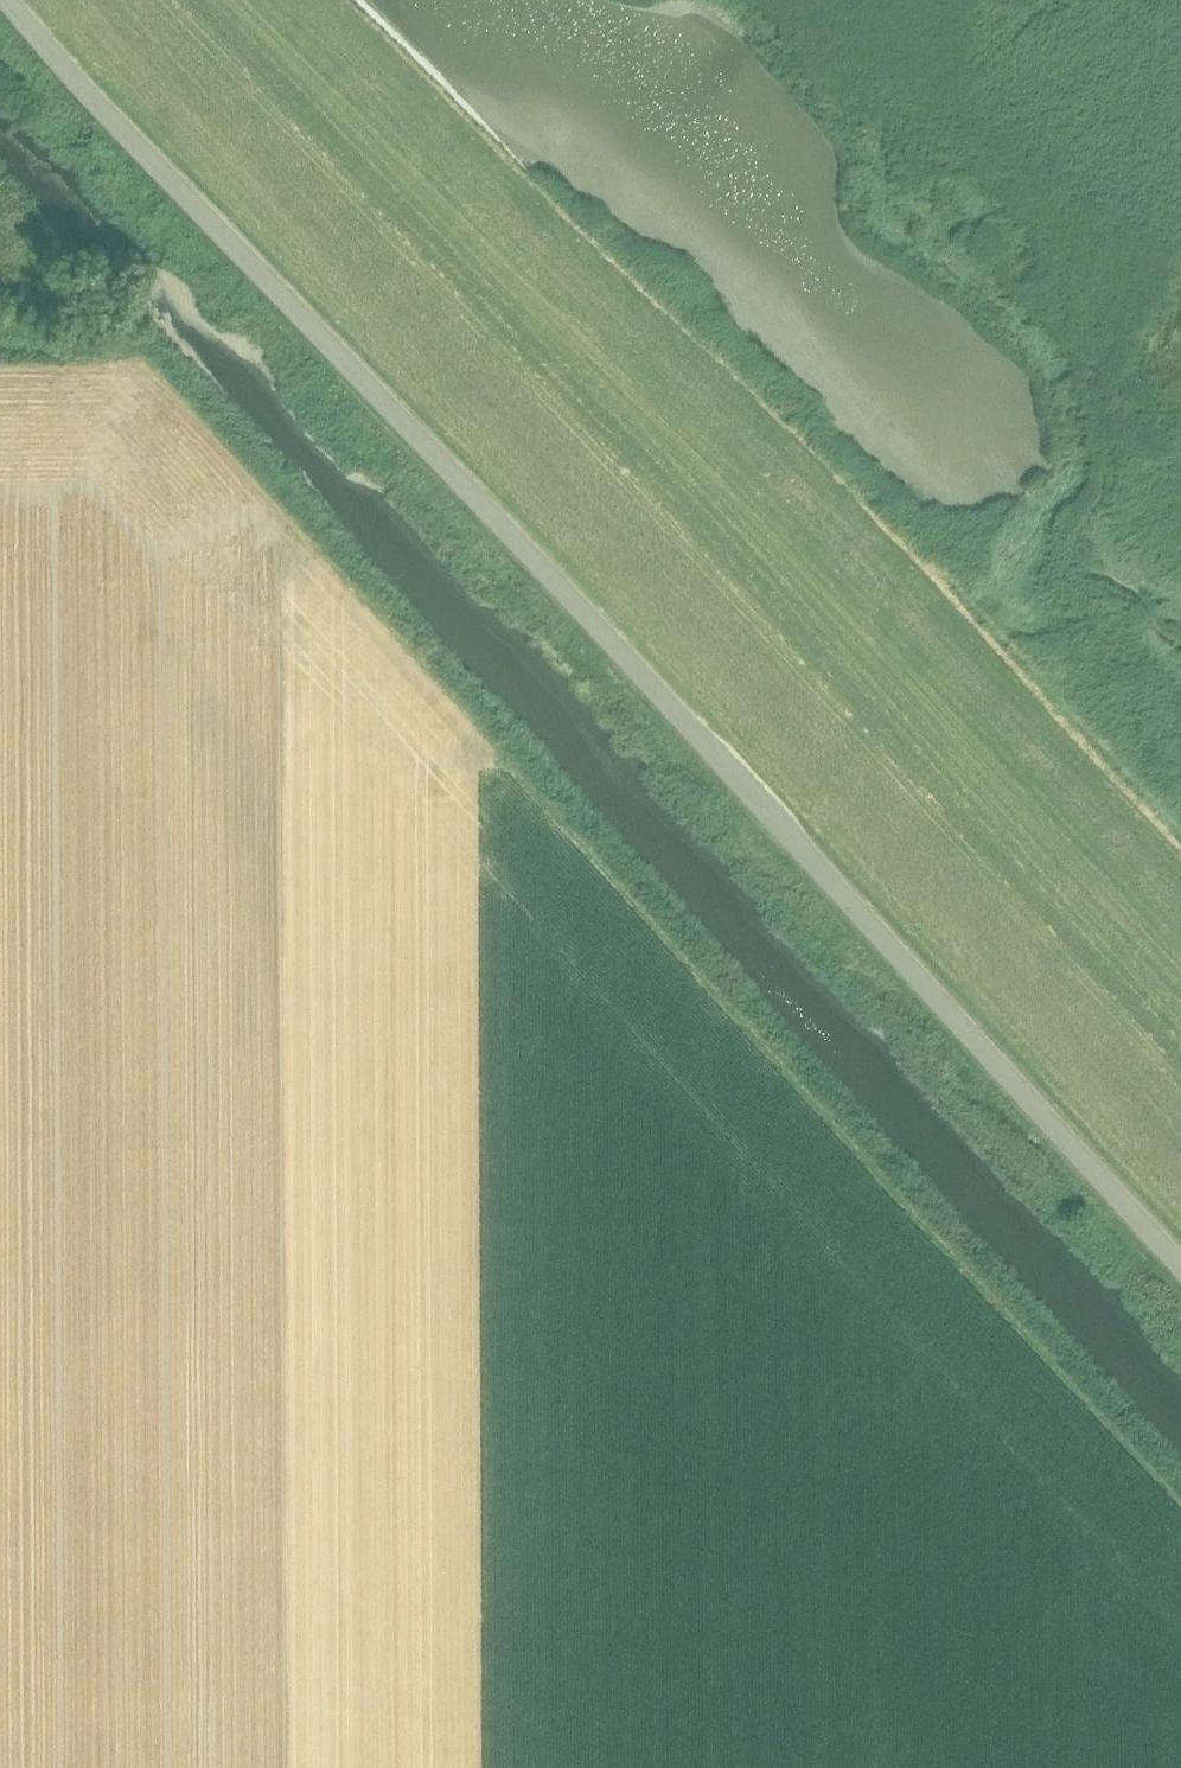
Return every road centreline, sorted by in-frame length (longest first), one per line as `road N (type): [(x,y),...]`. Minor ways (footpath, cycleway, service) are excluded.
road 1 (unclassified): [(1180,1267),(603,635),(6,0)]
road 2 (track): [(1180,1029),(230,0)]

